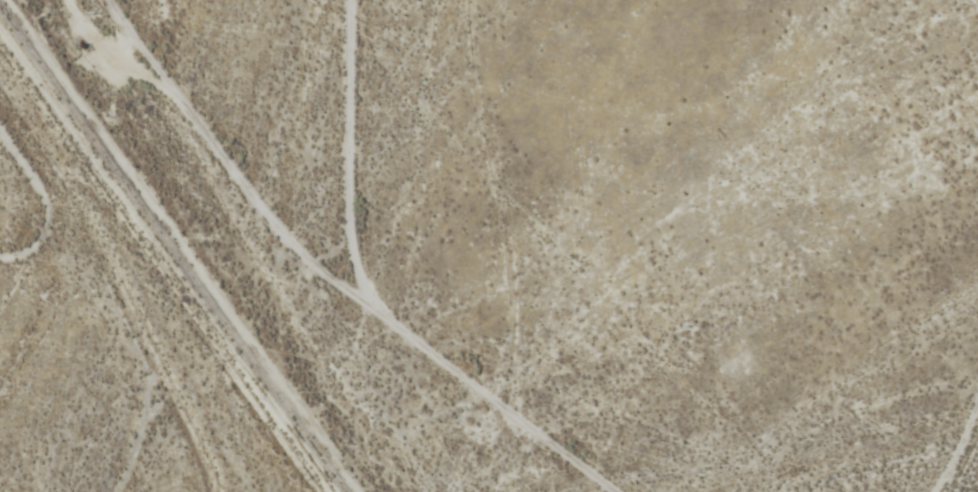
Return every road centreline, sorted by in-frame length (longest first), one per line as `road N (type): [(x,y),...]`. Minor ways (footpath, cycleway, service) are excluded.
road 1 (track): [(114,0),(309,261),(371,303)]
road 2 (track): [(371,303),(622,491)]
road 3 (track): [(371,303),(350,233),(351,0)]

